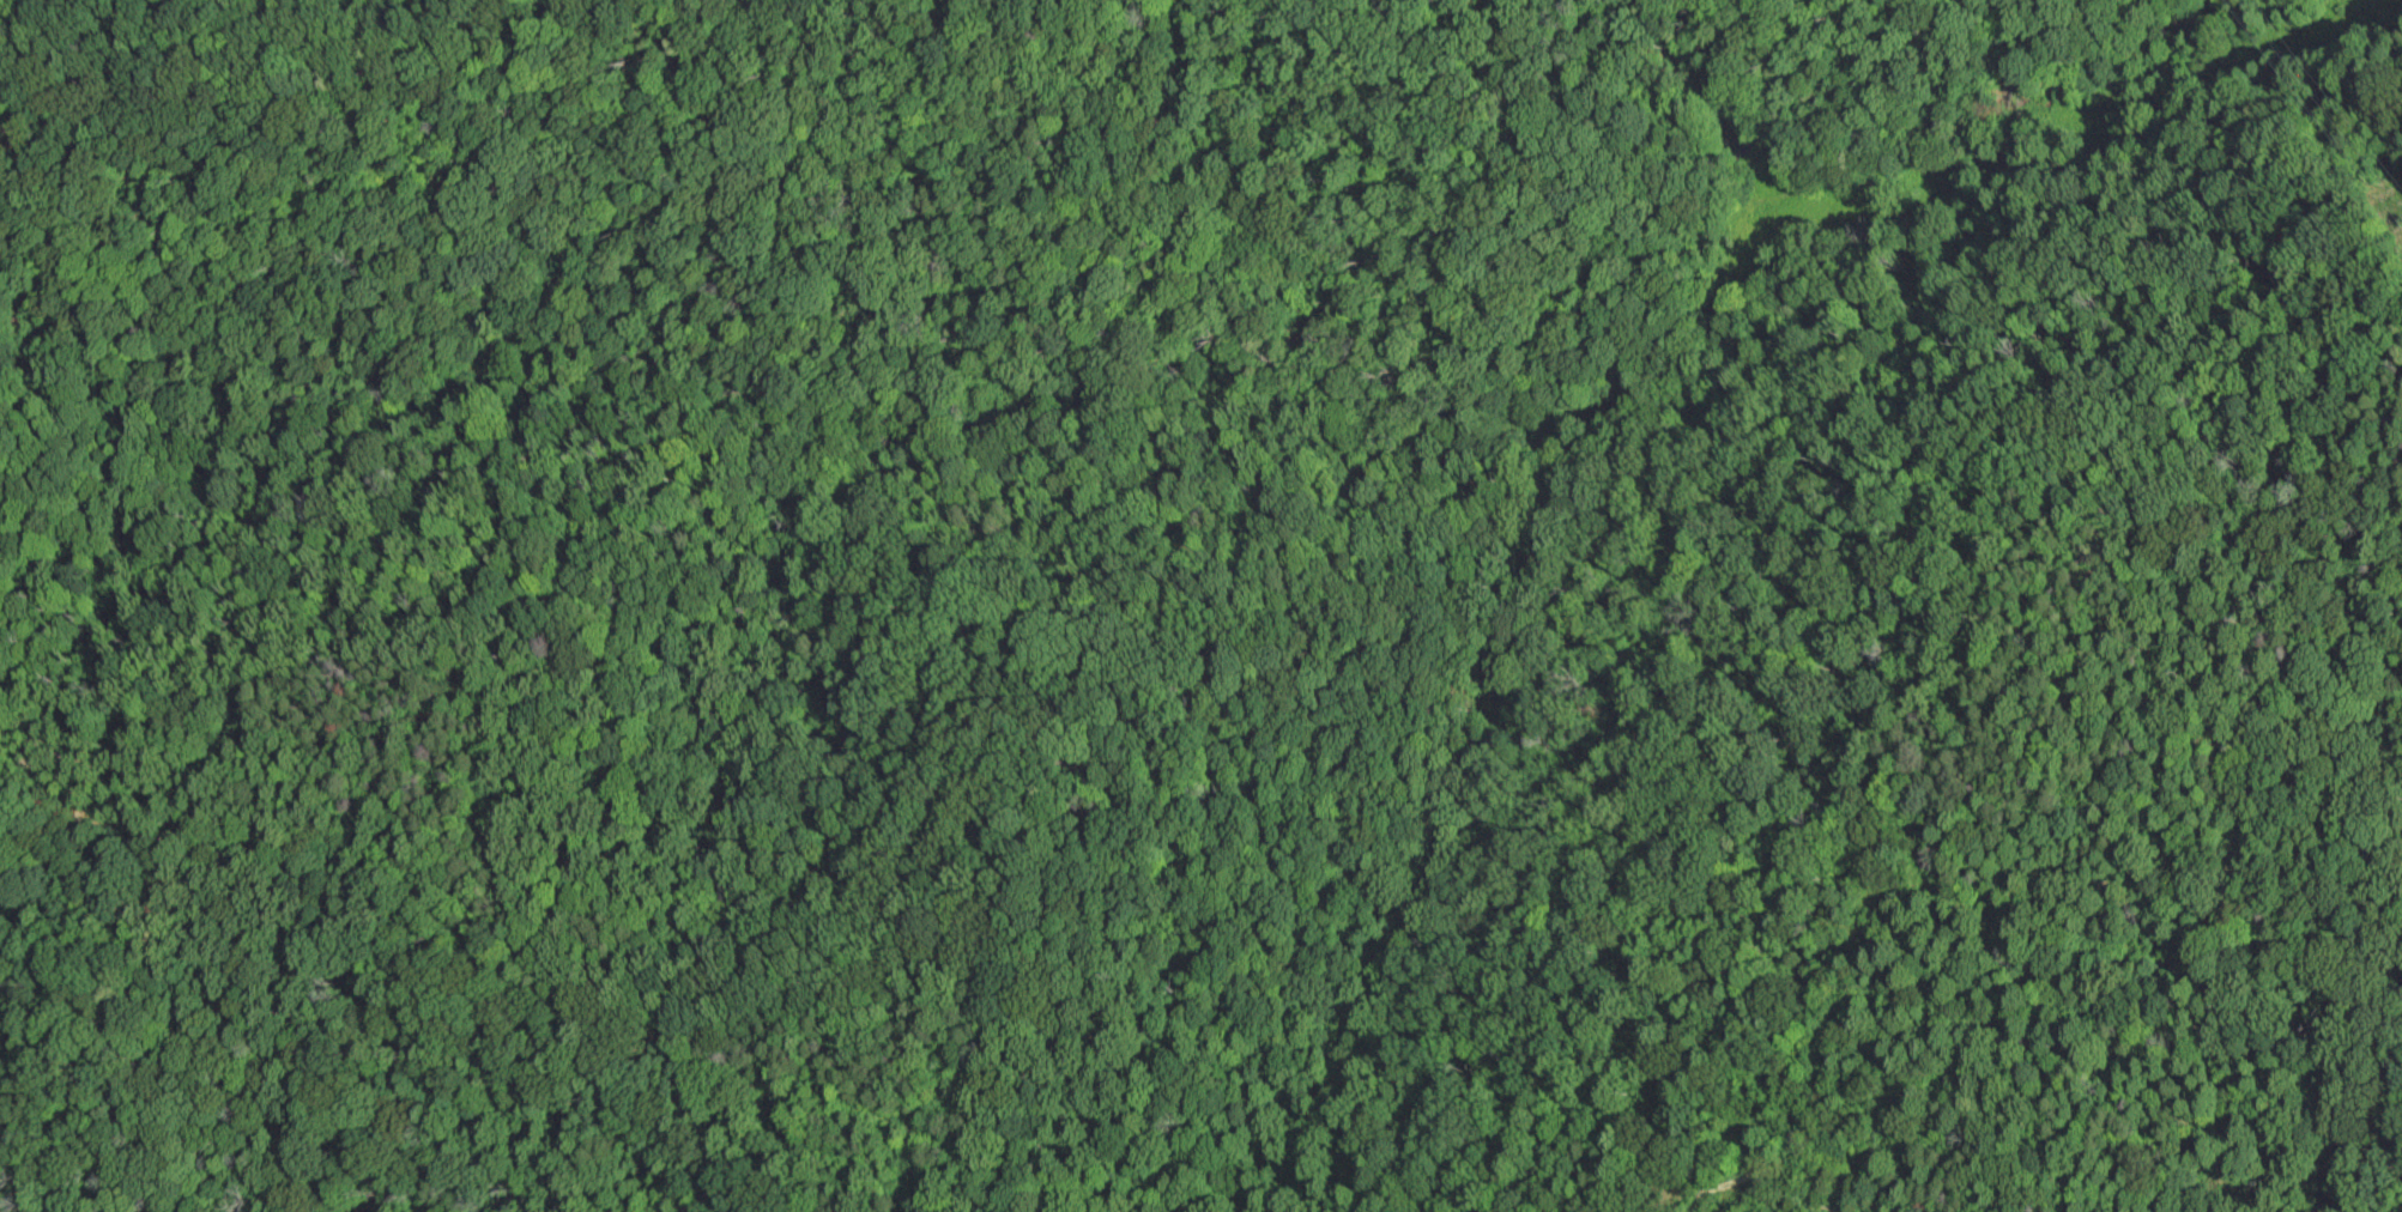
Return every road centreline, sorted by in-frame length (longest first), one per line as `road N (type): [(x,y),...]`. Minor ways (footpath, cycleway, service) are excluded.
road 1 (residential): [(812,1211),(799,1121),(780,1084),(648,1043),(544,989),(397,844),(369,835),(282,831),(173,841),(93,824),(0,776)]
road 2 (residential): [(2401,688),(2395,707),(2401,892)]

